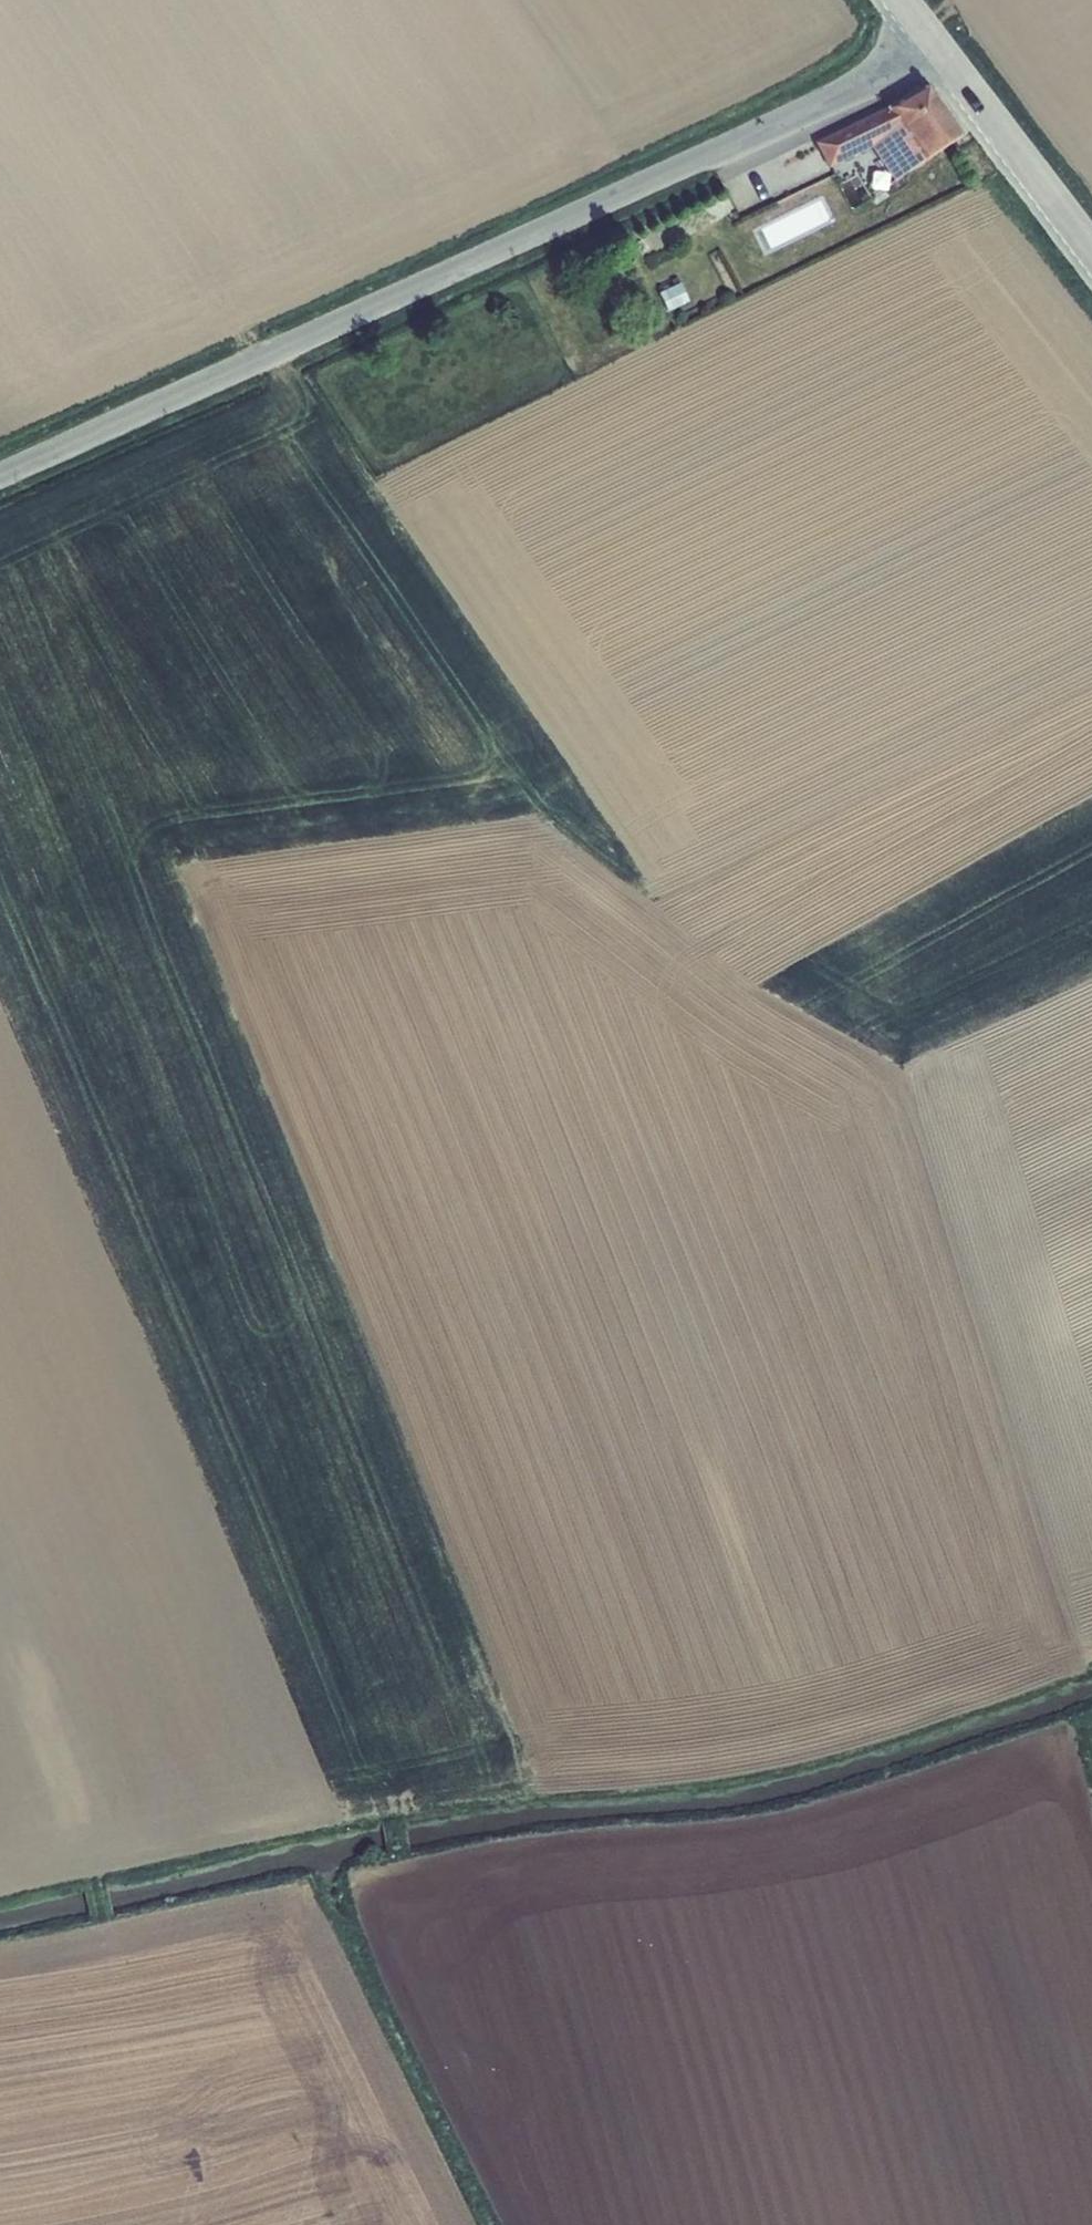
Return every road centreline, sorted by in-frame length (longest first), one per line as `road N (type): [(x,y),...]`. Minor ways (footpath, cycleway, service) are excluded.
road 1 (unclassified): [(934,48),(0,476)]
road 2 (tertiary): [(934,48),(1091,247)]

